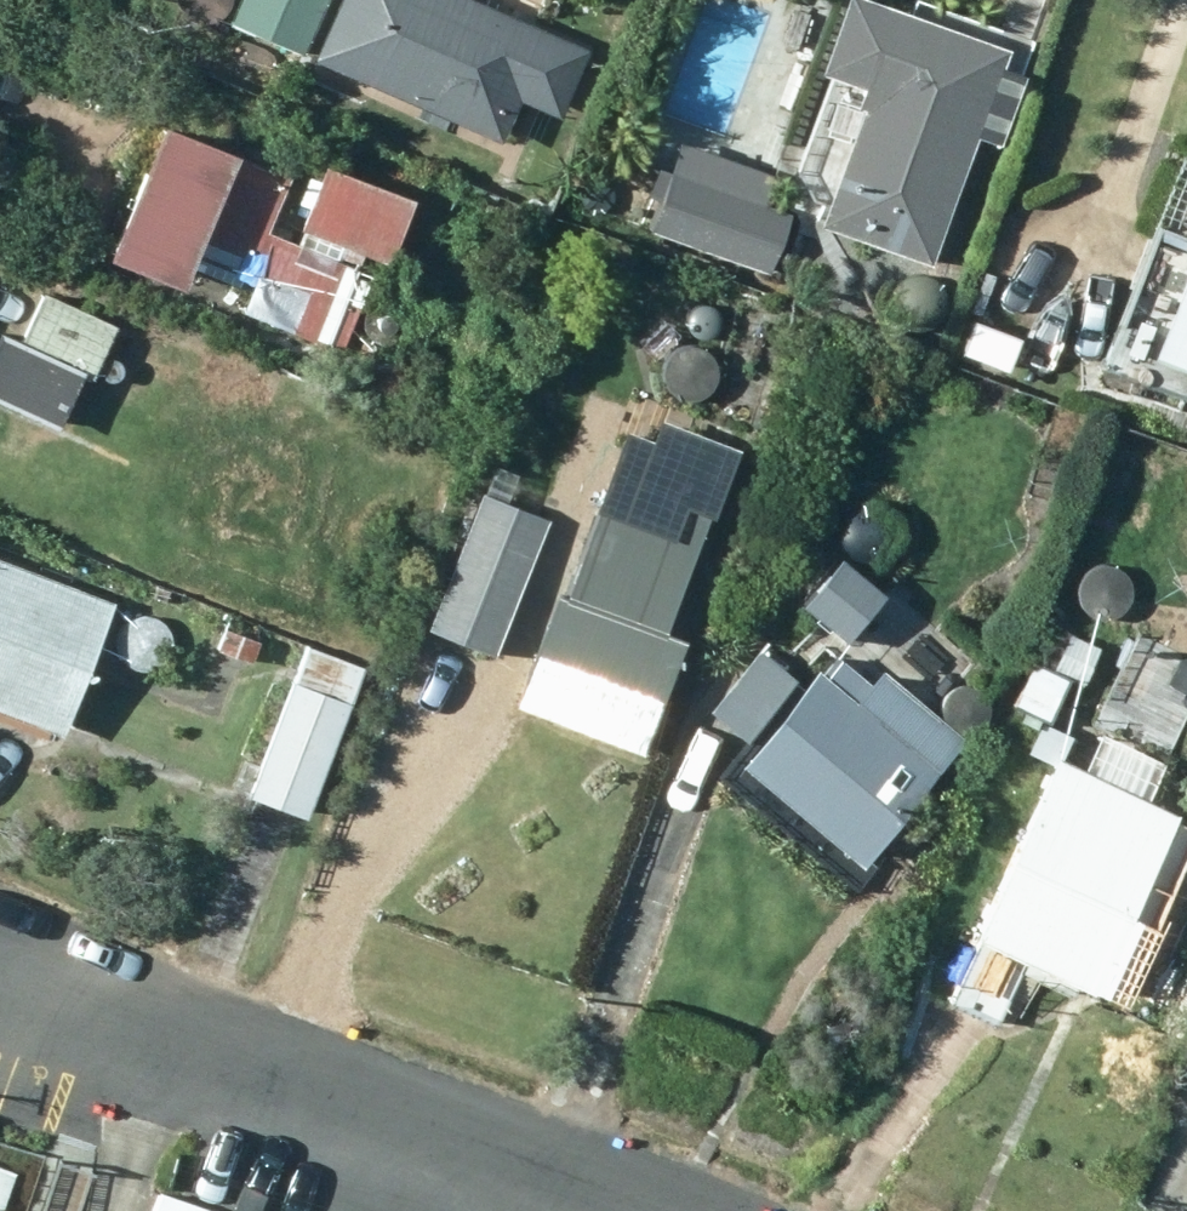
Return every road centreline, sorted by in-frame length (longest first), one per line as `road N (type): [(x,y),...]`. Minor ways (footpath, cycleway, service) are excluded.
road 1 (residential): [(0,970),(641,1210)]

